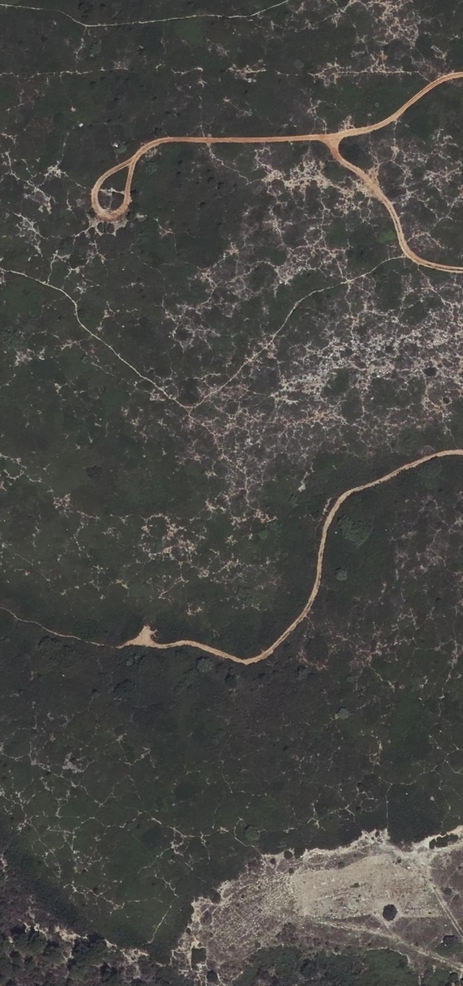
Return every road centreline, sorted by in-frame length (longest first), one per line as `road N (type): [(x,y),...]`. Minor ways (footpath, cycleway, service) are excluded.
road 1 (track): [(173,642),(243,660),(267,656),(318,593),(327,525),(348,494),(462,453)]
road 2 (track): [(337,139),(165,140),(96,182),(94,205),(104,217),(121,211),(131,177)]
road 3 (track): [(462,69),(336,136),(389,207),(409,254),(462,270)]

